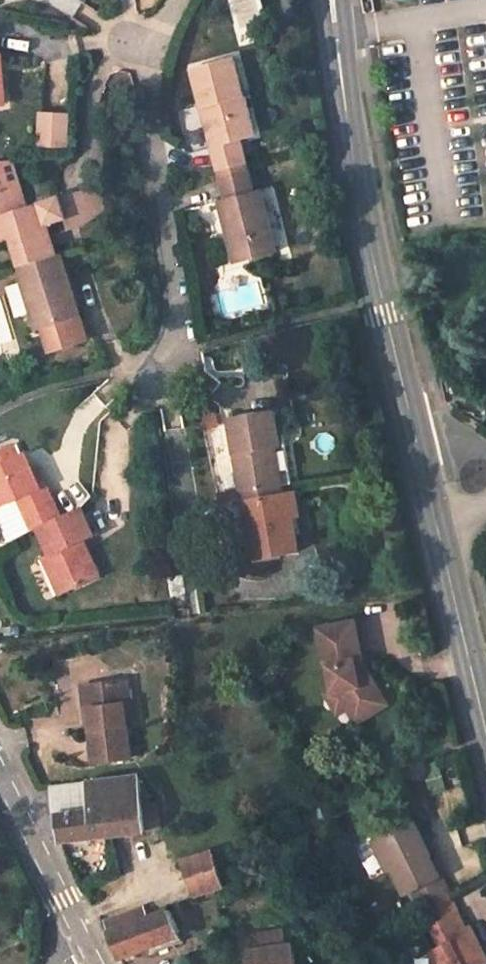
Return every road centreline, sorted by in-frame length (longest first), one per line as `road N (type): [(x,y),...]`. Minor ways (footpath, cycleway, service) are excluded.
road 1 (tertiary): [(330,0),(366,226),(416,438)]
road 2 (residential): [(160,377),(179,311),(148,104),(177,0)]
road 3 (tertiary): [(442,551),(485,737)]
road 4 (residential): [(0,774),(83,942)]

